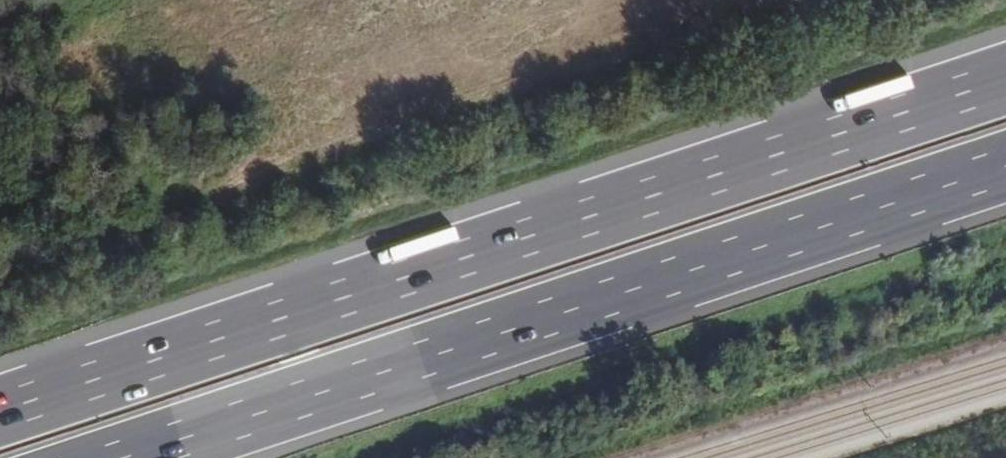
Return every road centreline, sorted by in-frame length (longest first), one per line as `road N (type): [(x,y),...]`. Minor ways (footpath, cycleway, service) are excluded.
road 1 (motorway): [(1005,77),(0,409)]
road 2 (motorway): [(128,457),(1005,167)]

